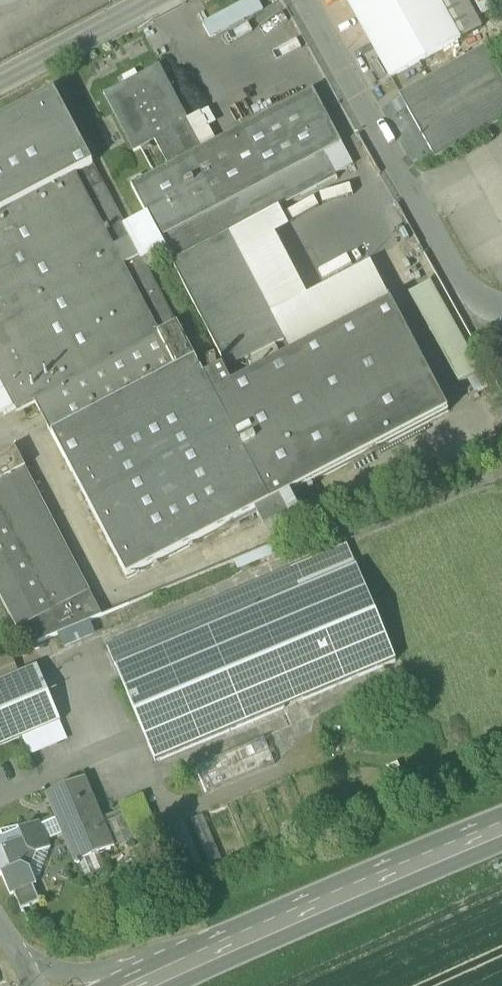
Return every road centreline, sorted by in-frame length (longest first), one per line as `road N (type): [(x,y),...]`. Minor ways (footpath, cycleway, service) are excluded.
road 1 (residential): [(310,0),(468,293),(501,314)]
road 2 (primary): [(161,979),(501,831)]
road 3 (residential): [(0,81),(149,0)]
road 4 (unclassified): [(161,979),(61,975),(14,953)]

